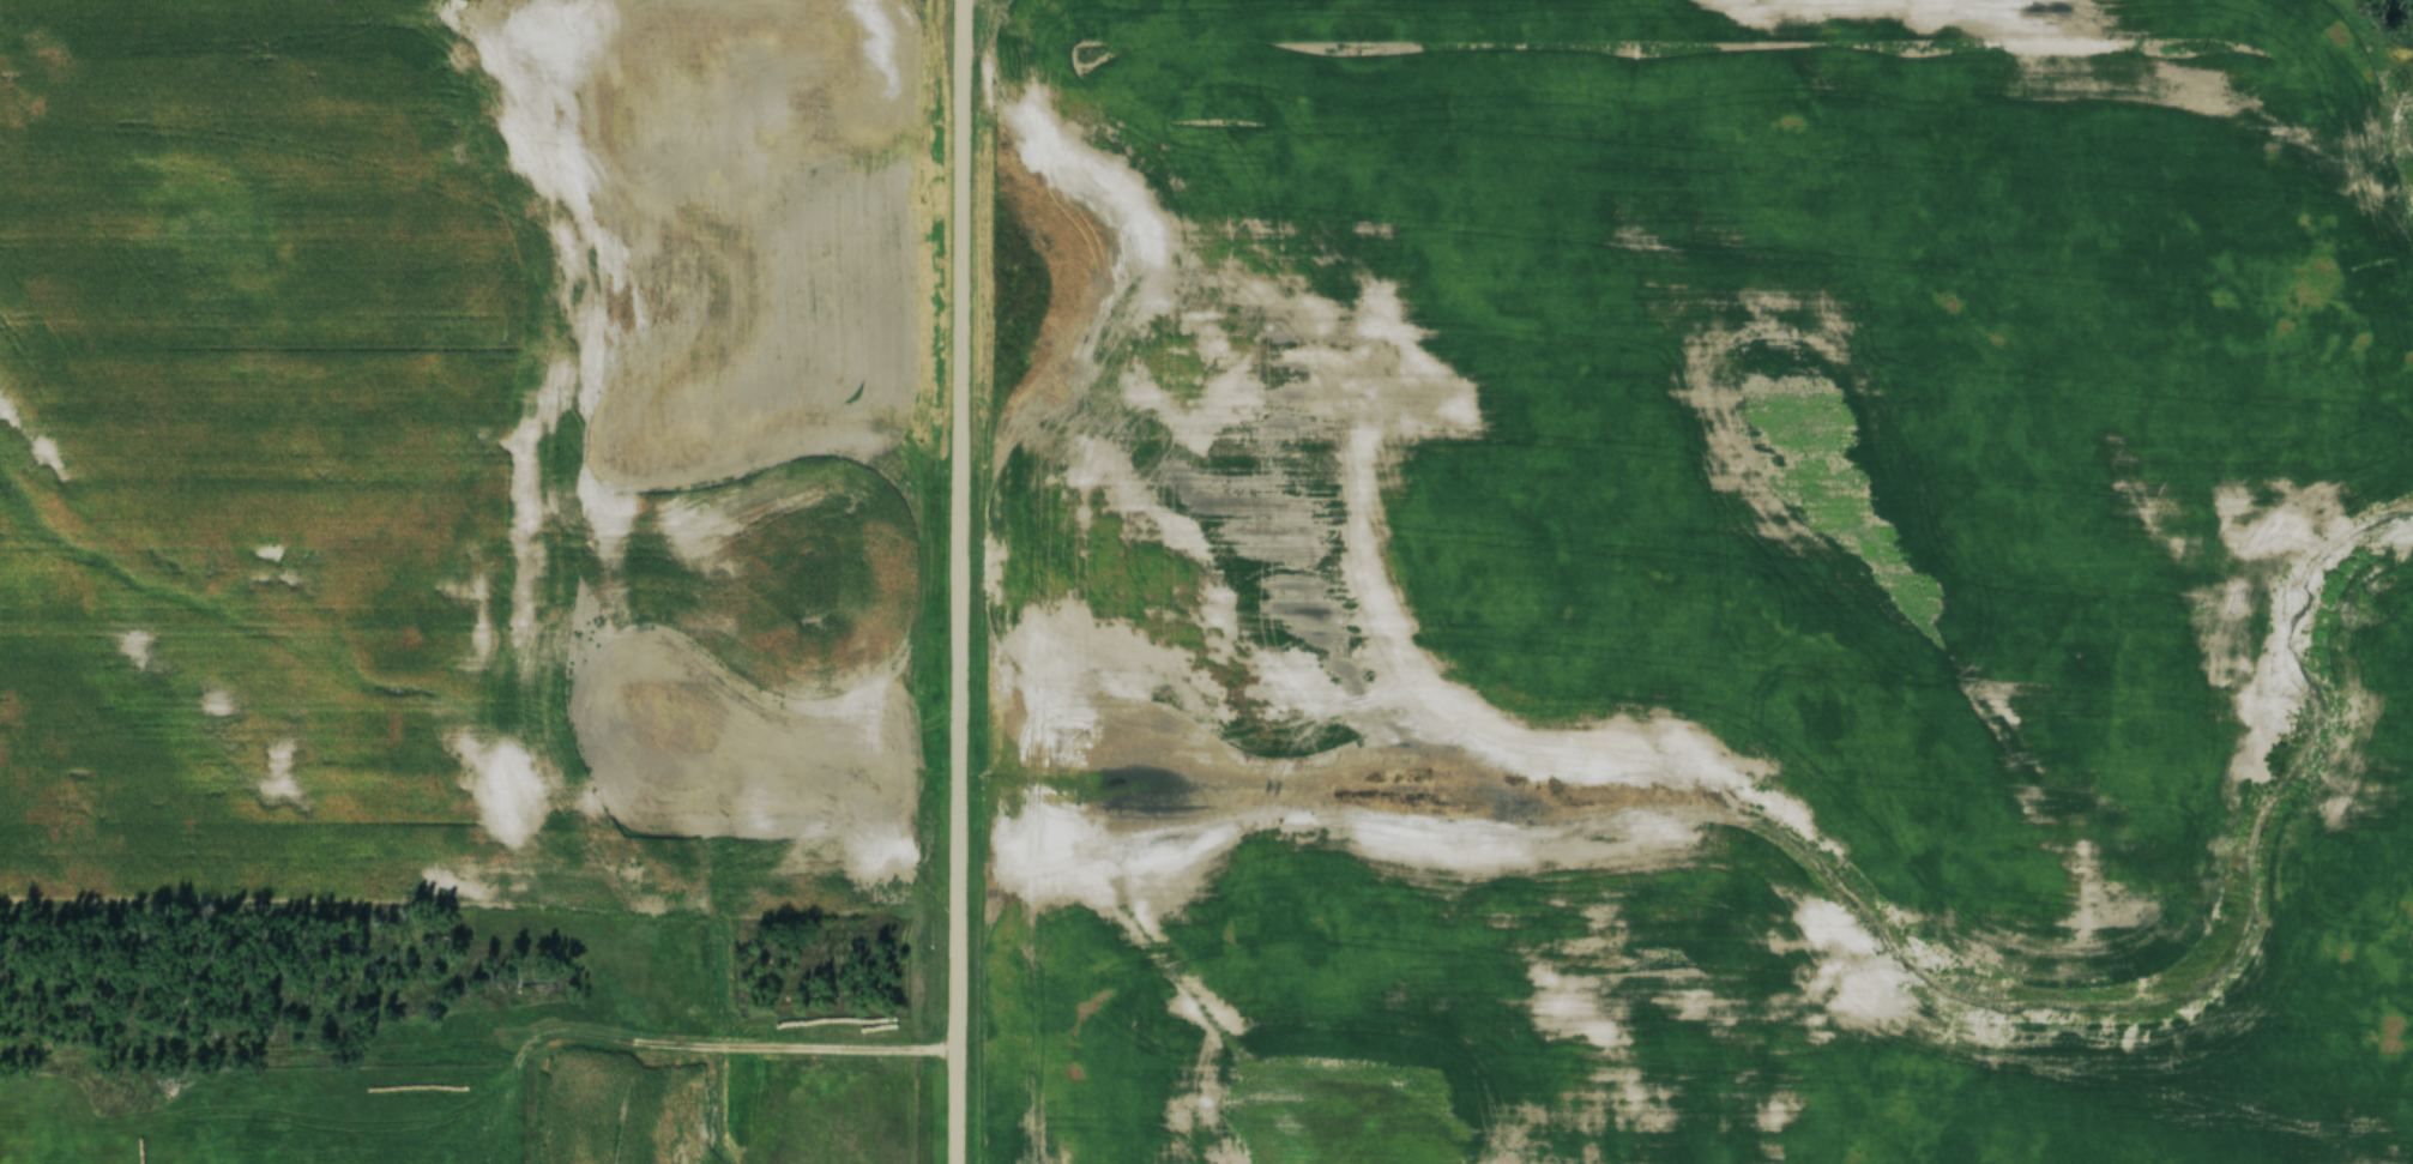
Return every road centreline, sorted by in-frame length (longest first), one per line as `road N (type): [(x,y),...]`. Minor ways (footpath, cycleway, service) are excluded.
road 1 (residential): [(959,1163),(963,0)]

